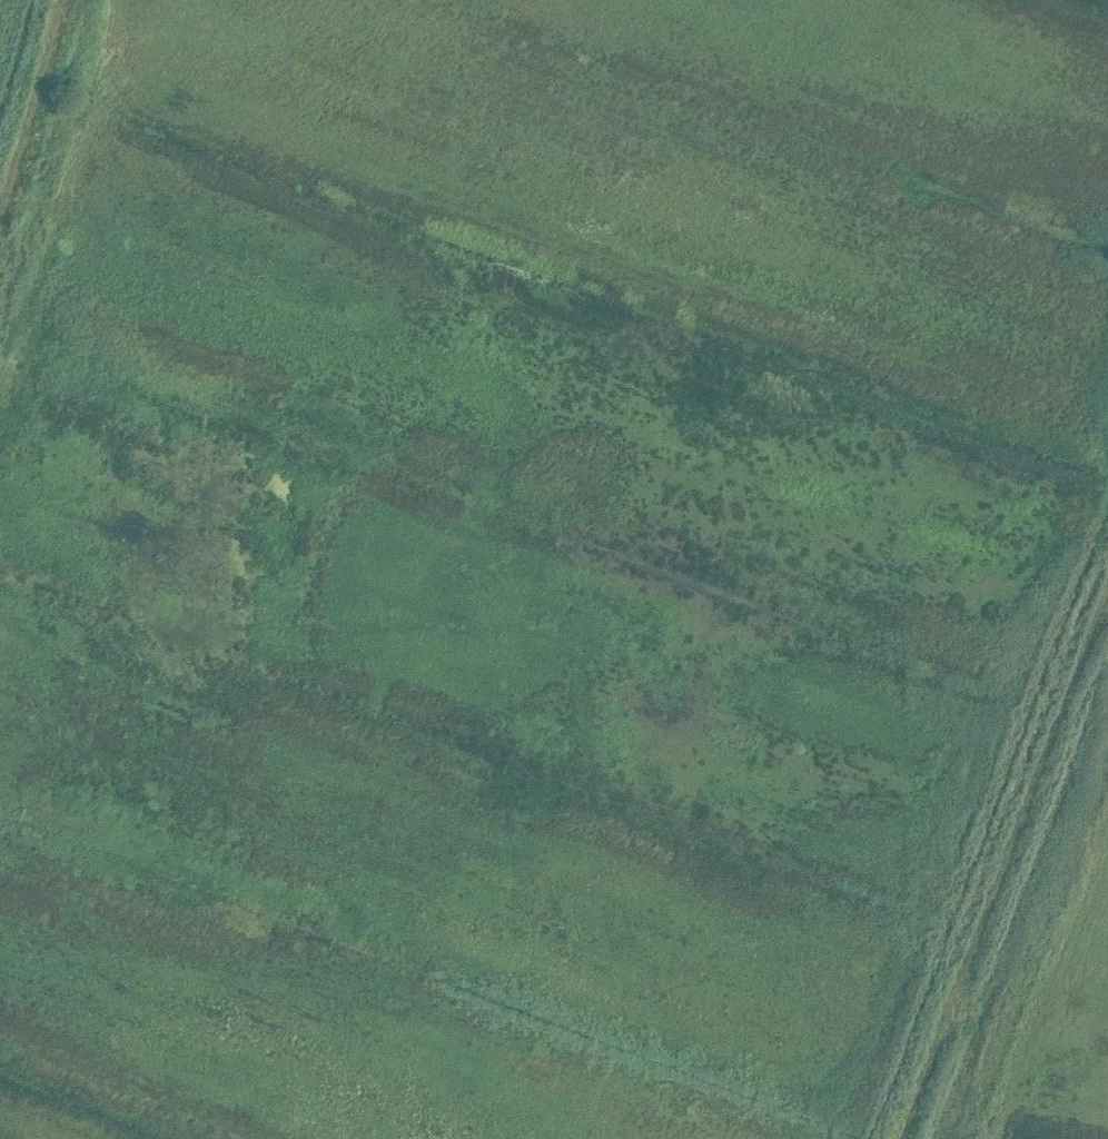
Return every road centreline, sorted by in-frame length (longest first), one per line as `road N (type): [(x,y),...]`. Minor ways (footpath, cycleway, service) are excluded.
road 1 (track): [(894,1138),(1107,572)]
road 2 (track): [(59,0),(0,193)]

